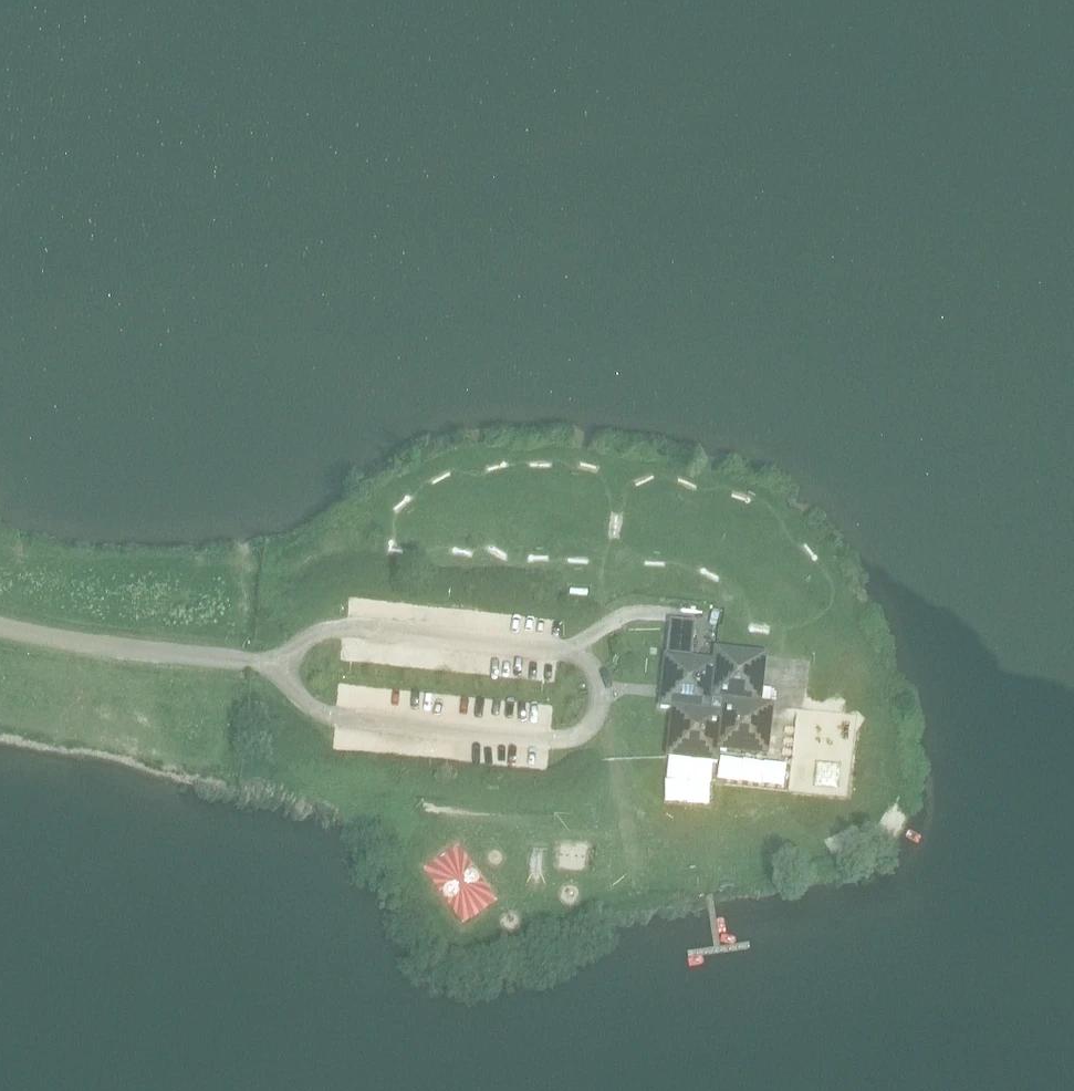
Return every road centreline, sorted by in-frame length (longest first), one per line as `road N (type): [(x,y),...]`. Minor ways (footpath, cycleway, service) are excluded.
road 1 (unclassified): [(252,660),(0,627)]

